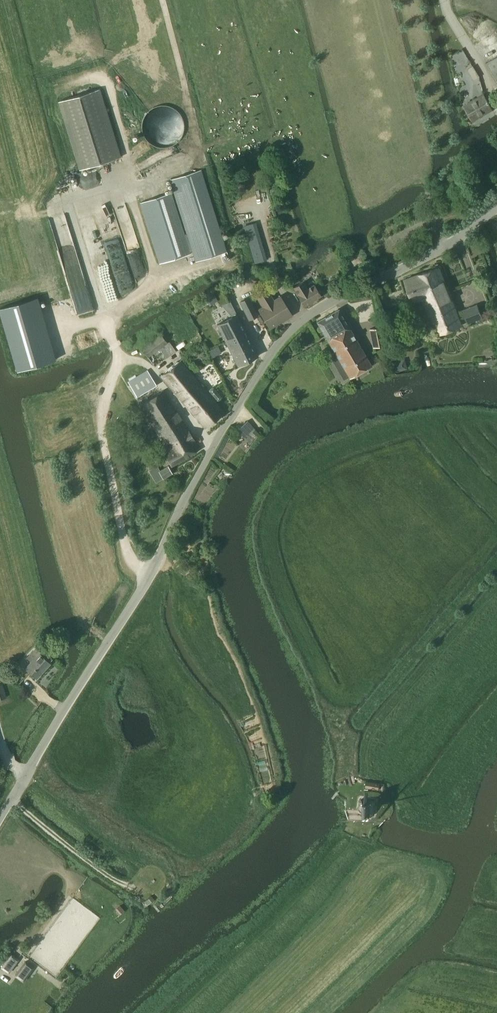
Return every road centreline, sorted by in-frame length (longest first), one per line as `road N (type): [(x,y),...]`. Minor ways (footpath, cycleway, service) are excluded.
road 1 (unclassified): [(0,818),(158,562),(211,449),(291,330),(457,240),(496,207)]
road 2 (track): [(173,1012),(342,852),(371,739),(496,590)]
road 3 (track): [(130,181),(196,160),(163,0)]

